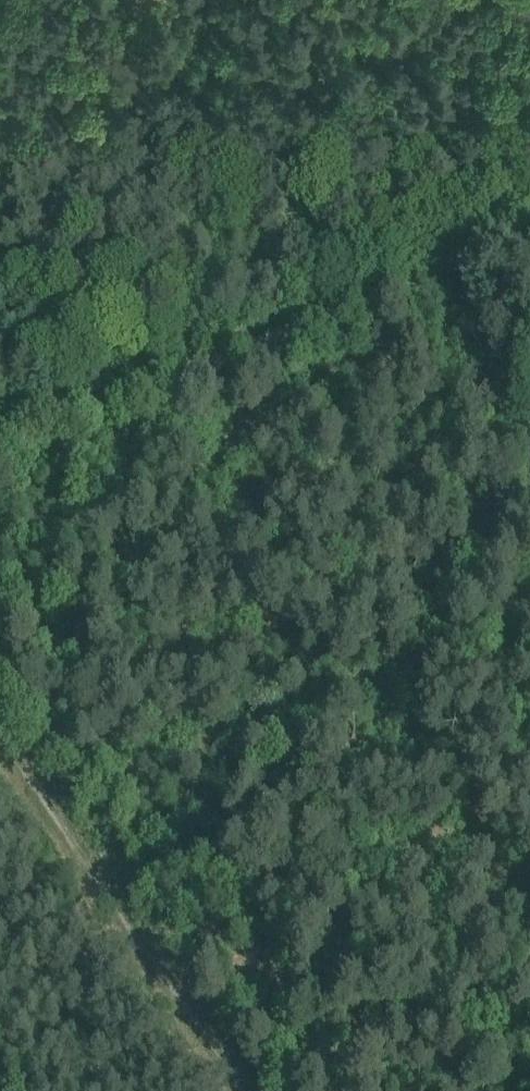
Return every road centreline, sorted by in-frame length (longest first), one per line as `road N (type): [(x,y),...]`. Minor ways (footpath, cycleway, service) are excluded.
road 1 (track): [(0,451),(449,264)]
road 2 (track): [(229,1090),(0,745)]
road 3 (track): [(529,370),(469,307),(449,264)]

